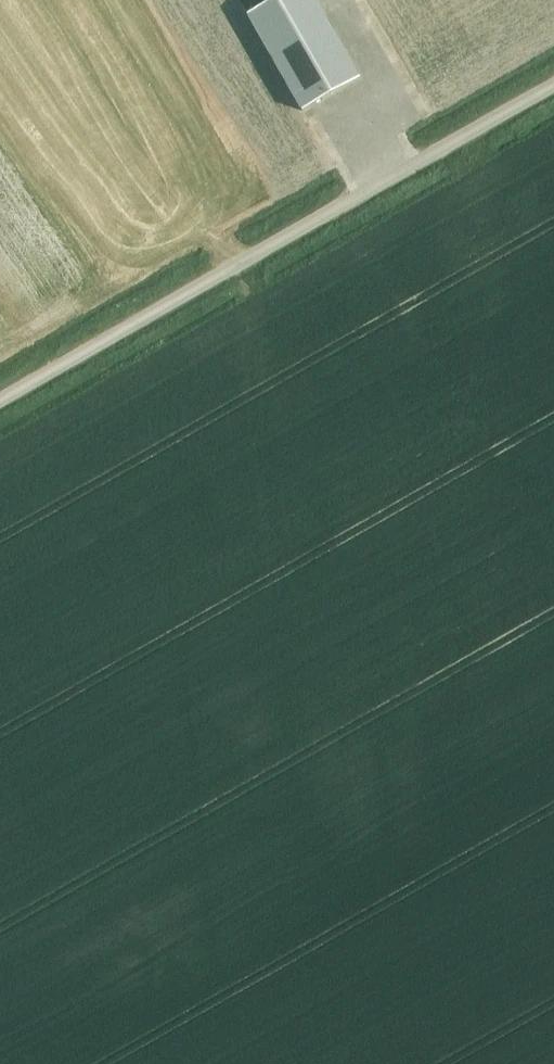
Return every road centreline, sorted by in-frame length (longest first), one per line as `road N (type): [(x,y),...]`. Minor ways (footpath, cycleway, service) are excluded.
road 1 (unclassified): [(0,398),(553,80)]

